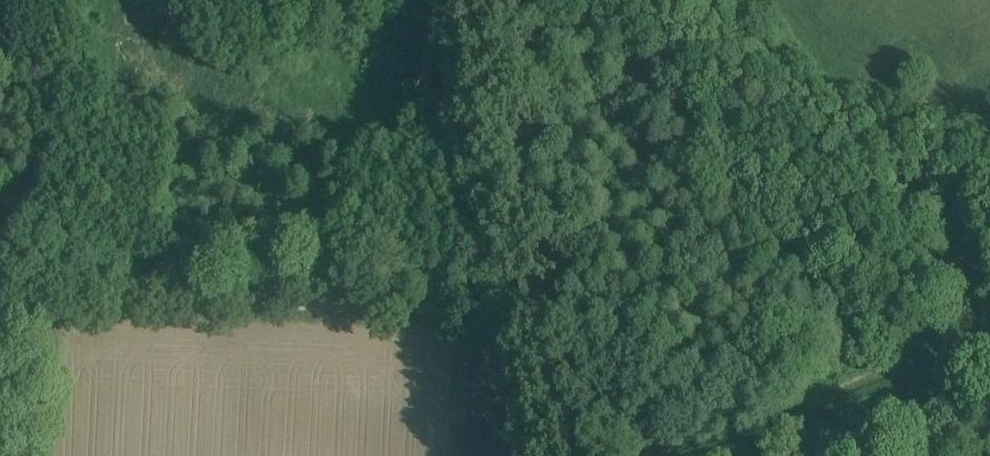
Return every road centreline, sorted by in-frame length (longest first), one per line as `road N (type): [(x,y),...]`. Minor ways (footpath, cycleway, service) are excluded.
road 1 (track): [(989,346),(768,407),(519,307)]
road 2 (track): [(38,288),(519,307)]
road 3 (track): [(550,455),(458,0)]
road 4 (track): [(29,455),(38,288)]

